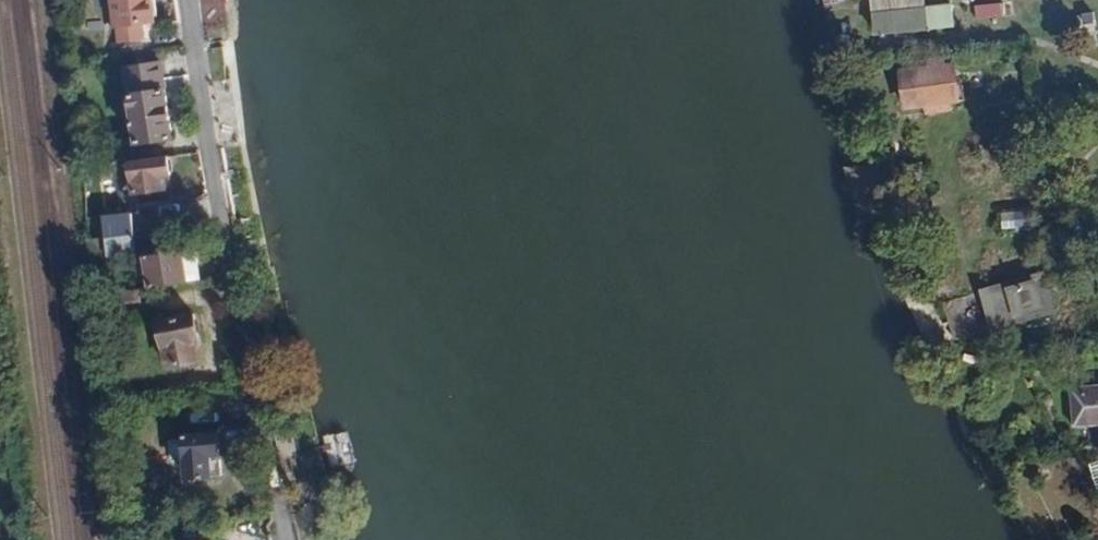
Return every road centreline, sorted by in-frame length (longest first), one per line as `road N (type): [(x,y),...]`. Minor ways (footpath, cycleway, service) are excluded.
road 1 (residential): [(288,539),(221,219),(188,0)]

